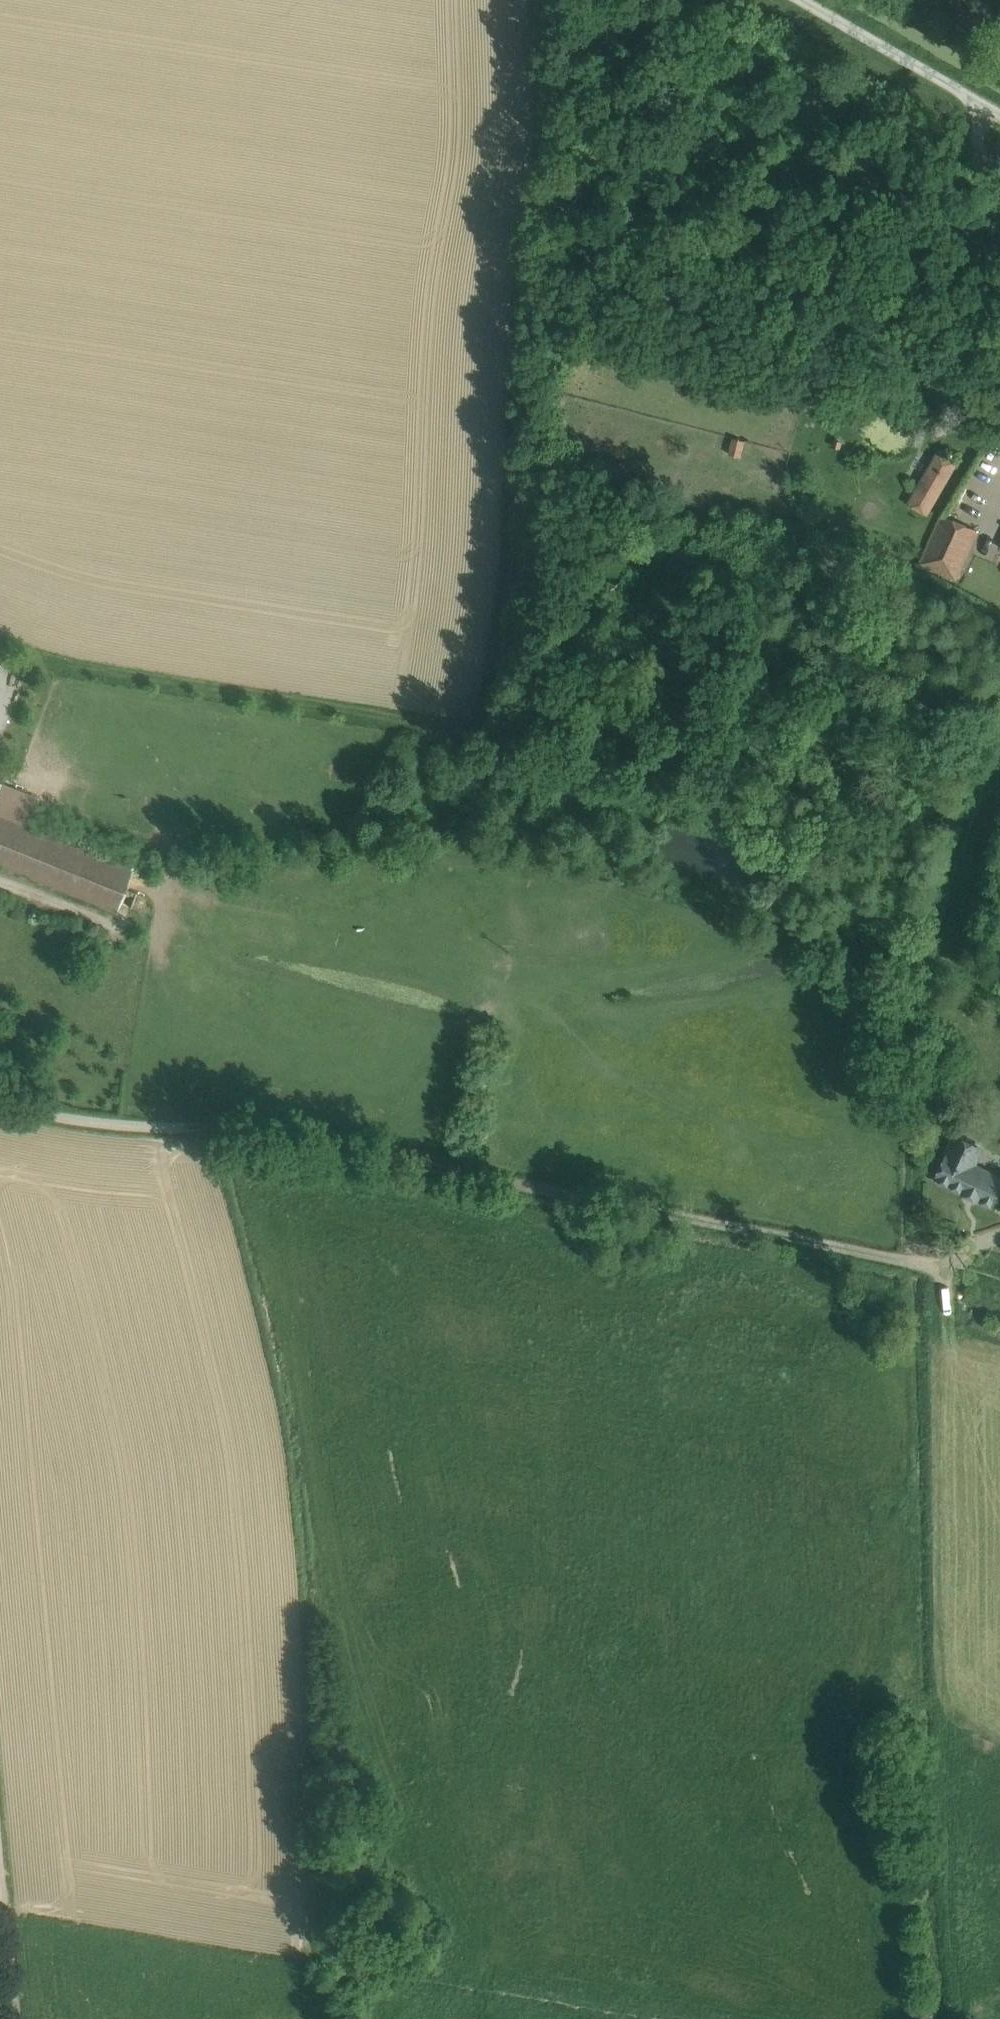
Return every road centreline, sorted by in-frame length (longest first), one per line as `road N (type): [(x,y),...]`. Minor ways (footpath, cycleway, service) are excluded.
road 1 (unclassified): [(0,1105),(103,1125),(279,1134),(949,1265),(976,1247)]
road 2 (unclassified): [(793,0),(999,118)]

